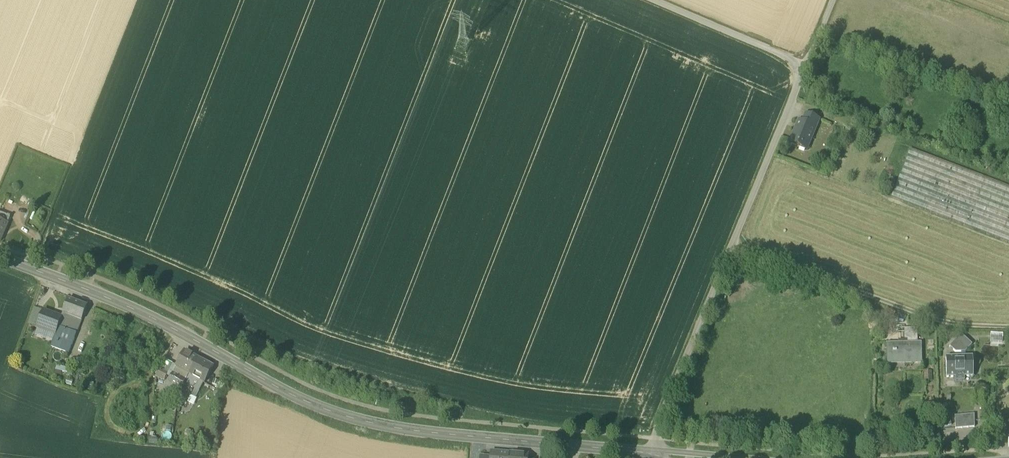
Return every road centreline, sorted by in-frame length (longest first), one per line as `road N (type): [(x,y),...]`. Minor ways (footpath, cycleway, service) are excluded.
road 1 (secondary): [(654,454),(372,424),(281,389),(122,304),(0,258)]
road 2 (unclassified): [(654,454),(806,66),(653,0)]
road 3 (track): [(733,245),(937,323),(1008,327)]

